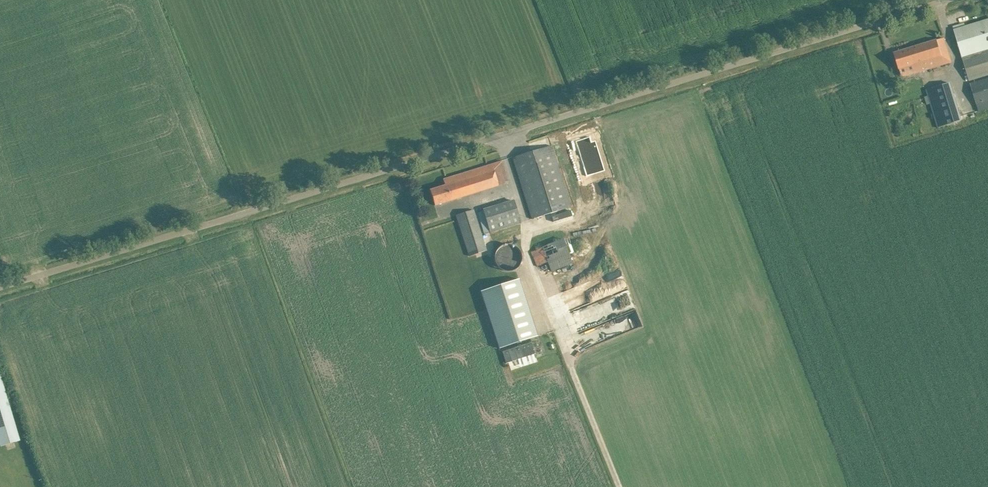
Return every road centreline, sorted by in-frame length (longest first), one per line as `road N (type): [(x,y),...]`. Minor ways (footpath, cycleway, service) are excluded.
road 1 (unclassified): [(0,288),(940,0)]
road 2 (track): [(620,486),(564,347)]

